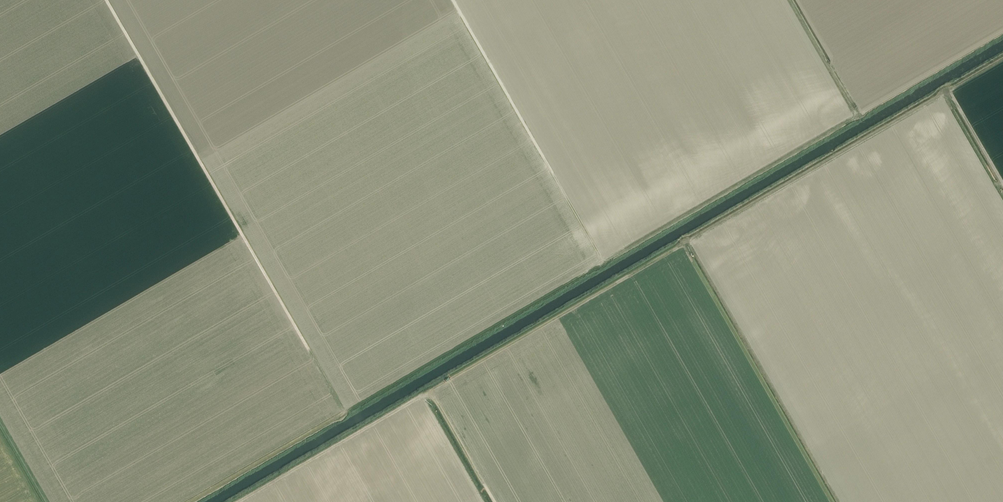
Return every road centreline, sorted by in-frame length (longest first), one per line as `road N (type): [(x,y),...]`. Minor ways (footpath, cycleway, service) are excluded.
road 1 (track): [(547,173),(447,0)]

